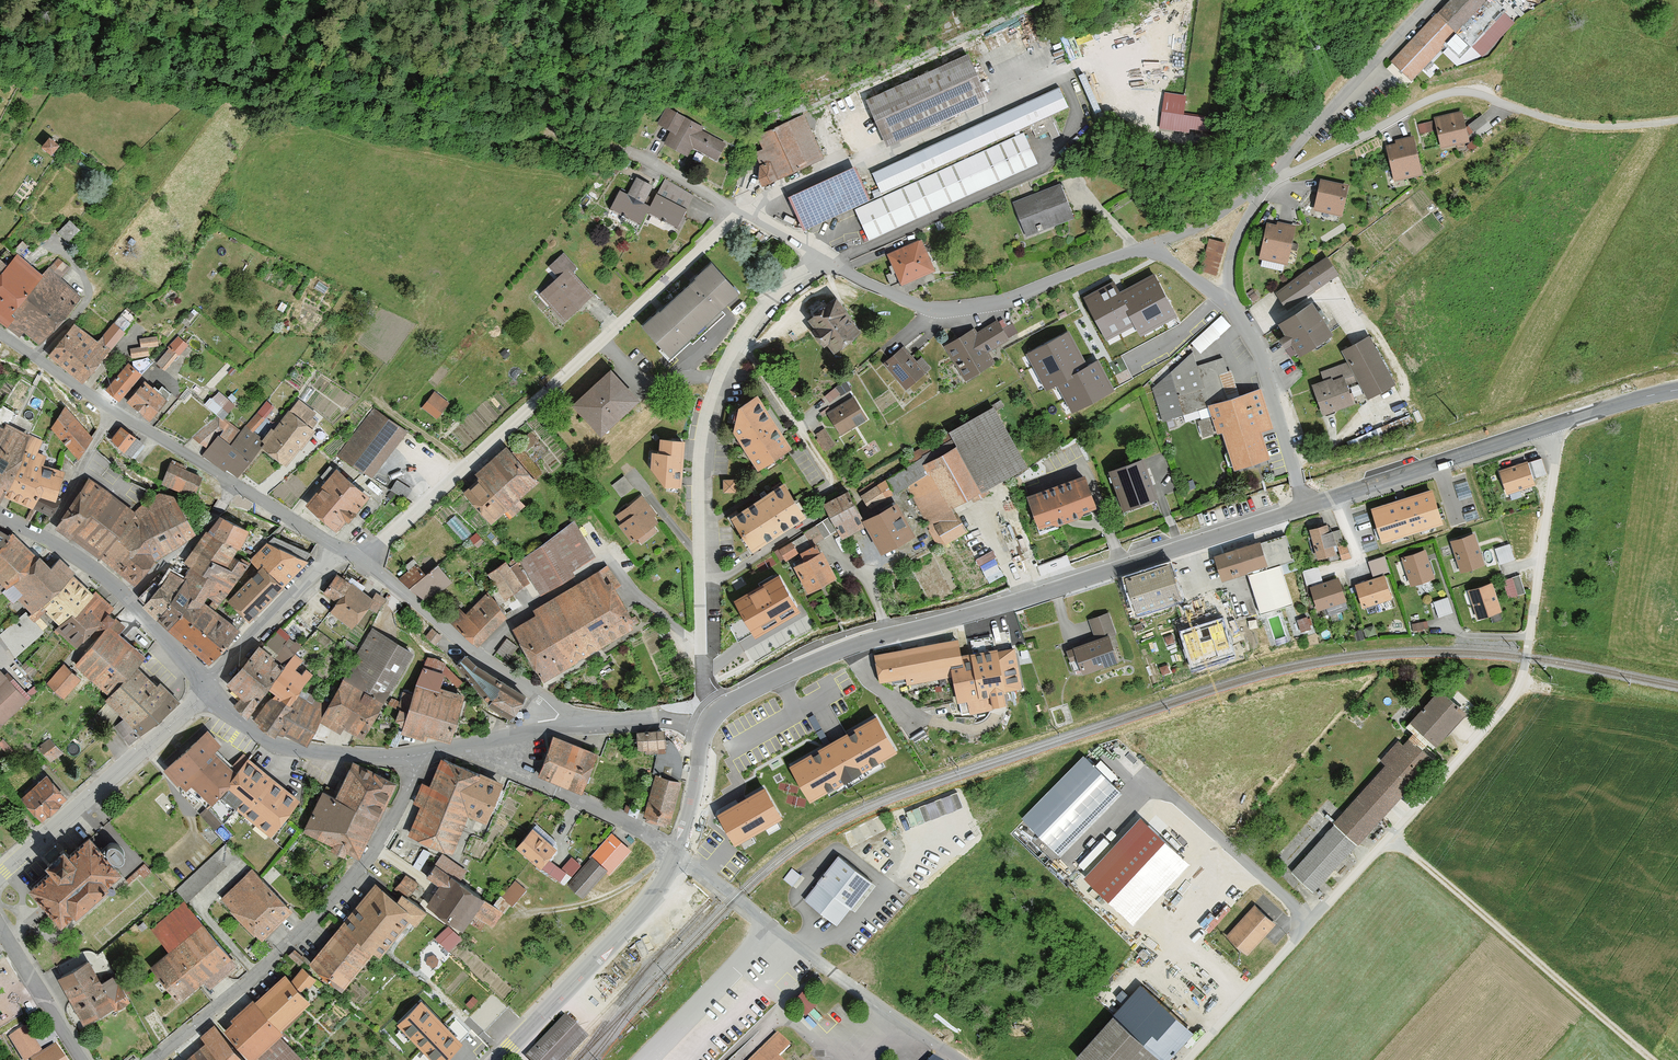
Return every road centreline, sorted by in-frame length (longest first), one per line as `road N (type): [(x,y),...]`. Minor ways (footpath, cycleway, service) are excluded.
road 1 (residential): [(1551,425),(1551,491),(1515,694),(1186,1059)]
road 2 (tertiary): [(708,720),(788,671),(1302,506)]
road 3 (residential): [(359,562),(743,211)]
road 4 (residential): [(708,720),(699,505),(709,410),(720,374),(757,316),(825,257)]
road 5 (residential): [(1677,120),(1583,126),(1449,93),(1267,182)]
road 6 (residential): [(150,1059),(291,943),(364,864),(414,775),(415,755)]
road 7 (residential): [(1149,245),(966,308),(912,303),(825,257)]
road 8 (track): [(1652,1059),(1389,836)]
road 9 (tertiary): [(496,1059),(628,927),(680,852)]
road 10 (tertiary): [(0,877),(208,693)]
road 11 (residential): [(564,725),(551,706),(359,562)]
road 12 (tertiary): [(1302,506),(1551,425)]
road 13 (track): [(551,110),(568,86),(670,38),(779,0)]
road 14 (unclassified): [(1267,182),(1432,0)]
road 15 (residential): [(465,744),(477,759),(597,807),(680,852)]
road 16 (residential): [(959,1059),(775,929)]
road 17 (tertiary): [(208,693),(273,742),(415,755)]
road 18 (residential): [(551,110),(562,132),(637,155),(743,211)]
road 19 (residential): [(1302,506),(1260,353),(1227,303)]
road 20 (residential): [(338,547),(206,685)]
road 21 (residential): [(639,1059),(775,929)]
road 22 (residential): [(124,598),(198,532),(234,483)]
road 23 (residential): [(84,1059),(0,928)]
road 24 (tertiary): [(564,725),(708,720)]
road 25 (residential): [(234,483),(111,409)]
road 26 (tertiary): [(680,852),(708,720)]
road 27 (residential): [(1149,245),(1208,223),(1267,182)]
road 28 (residential): [(111,409),(0,333)]
road 29 (residential): [(107,421),(43,536)]
road 30 (tertiary): [(1551,425),(1677,389)]
road 31 (residential): [(1227,303),(1232,253),(1267,182)]
road 32 (residential): [(775,929),(680,852)]
road 33 (residential): [(338,547),(234,483)]

